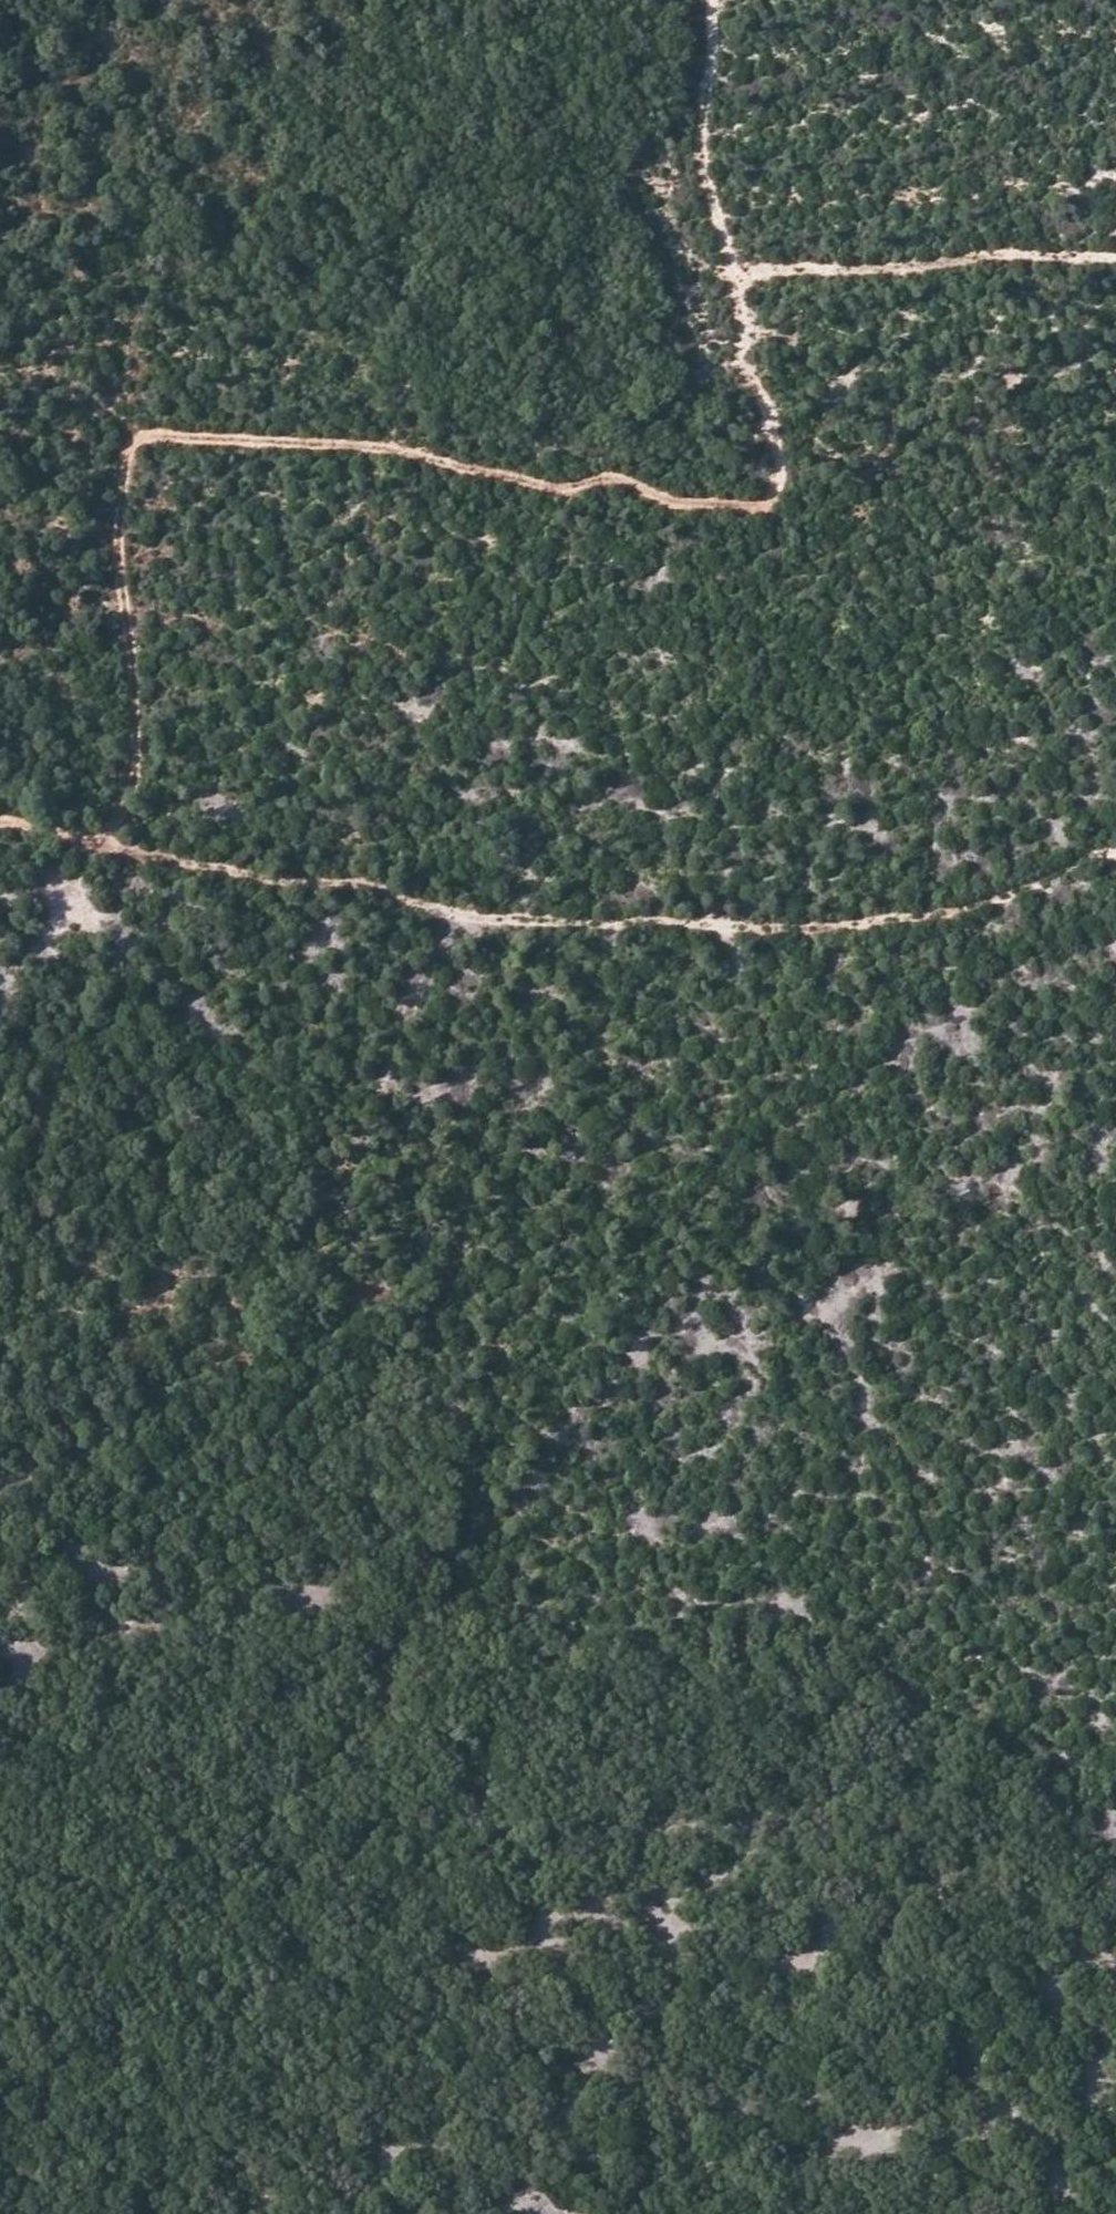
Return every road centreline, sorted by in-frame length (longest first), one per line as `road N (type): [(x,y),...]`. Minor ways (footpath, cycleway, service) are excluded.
road 1 (track): [(0,821),(469,912),(694,934),(883,932),(1066,869)]

